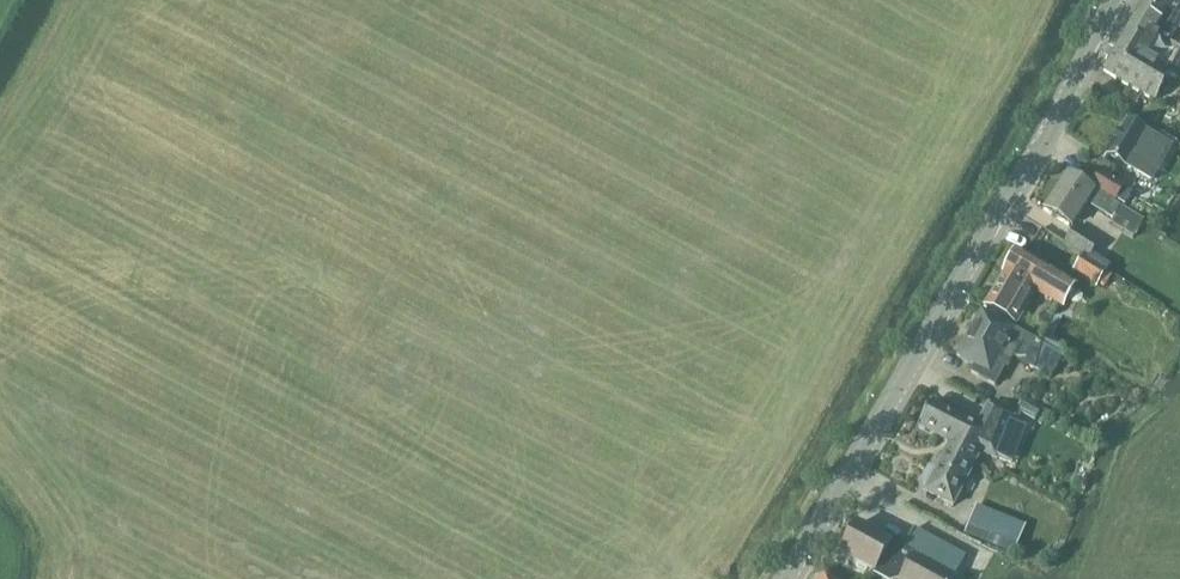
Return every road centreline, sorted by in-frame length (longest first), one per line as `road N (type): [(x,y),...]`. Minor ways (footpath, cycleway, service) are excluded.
road 1 (tertiary): [(791,578),(1120,0)]

